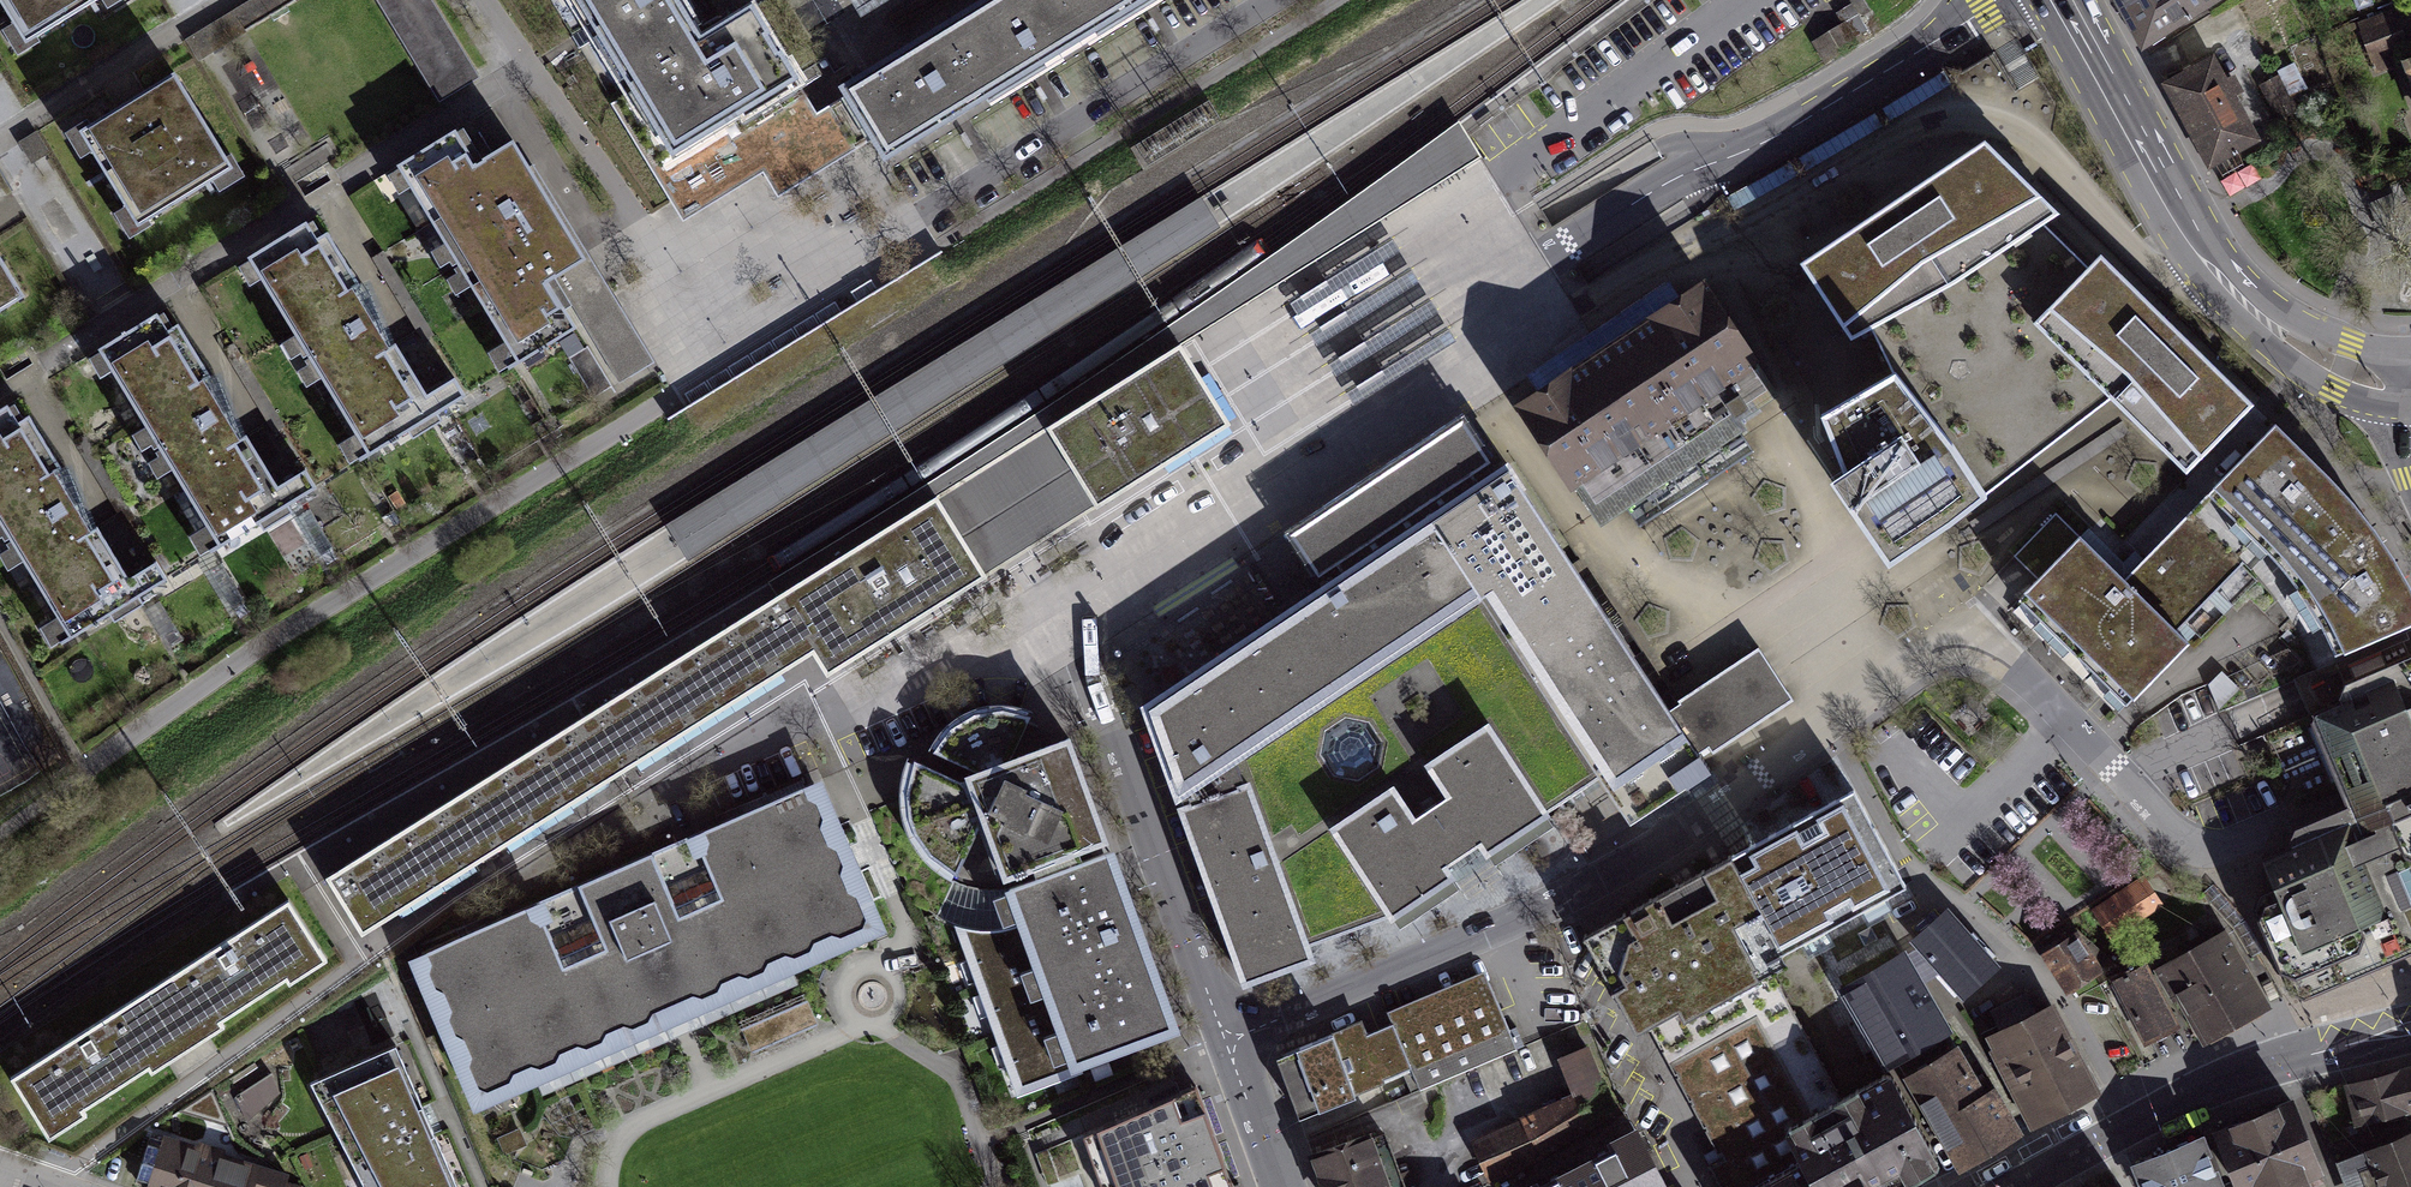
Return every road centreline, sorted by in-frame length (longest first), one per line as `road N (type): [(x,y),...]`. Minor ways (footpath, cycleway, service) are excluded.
road 1 (residential): [(1548,299),(1602,292),(1942,124),(1984,124),(2024,138),(2133,247),(2180,280),(2228,281)]
road 2 (residential): [(1228,1041),(1577,891),(1762,776)]
road 3 (residential): [(1548,299),(1499,350),(1061,612)]
road 4 (residential): [(1829,727),(1920,875),(1965,904),(2052,986),(2128,1130)]
road 5 (residential): [(1988,0),(1563,247)]
road 6 (residential): [(1061,612),(686,778)]
road 7 (residential): [(919,215),(1265,0)]
road 8 (residential): [(1105,709),(1228,1041)]
road 9 (residential): [(1829,727),(1919,666),(1971,653),(2017,671),(2113,768)]
road 10 (primary): [(2067,0),(2188,229),(2228,281)]
road 11 (tertiary): [(2410,1028),(2262,1067),(2128,1130)]
road 12 (primary): [(2228,281),(2320,358),(2410,384)]
road 13 (residential): [(1228,1041),(1282,1186)]
road 14 (tertiary): [(2128,1130),(2020,1186)]

